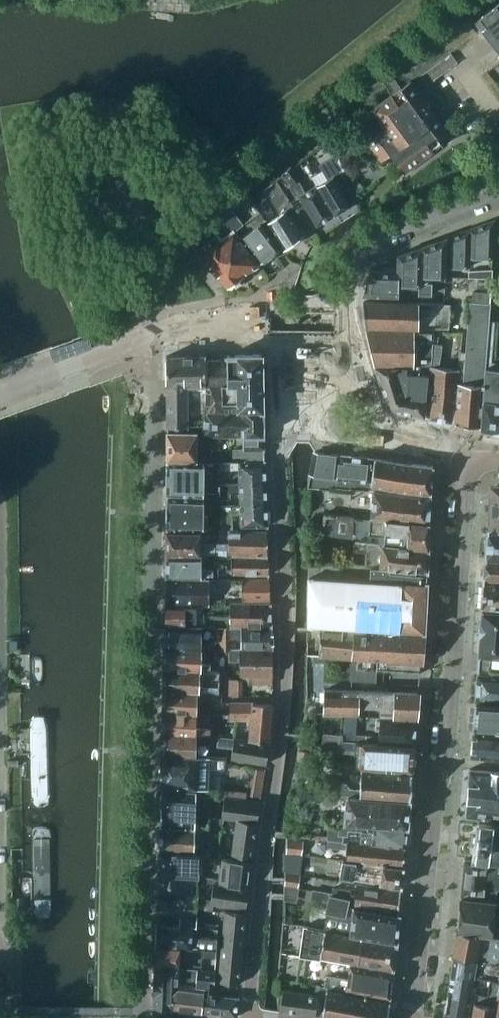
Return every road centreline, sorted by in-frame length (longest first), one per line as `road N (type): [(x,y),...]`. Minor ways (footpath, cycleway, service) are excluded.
road 1 (residential): [(248,1015),(285,673),(276,323)]
road 2 (residential): [(465,460),(446,763),(430,830),(413,1017)]
road 3 (unclassified): [(58,370),(190,323),(276,323)]
road 4 (residential): [(330,322),(364,253),(498,195)]
road 5 (residential): [(465,460),(441,441),(378,424),(357,407),(330,322)]

